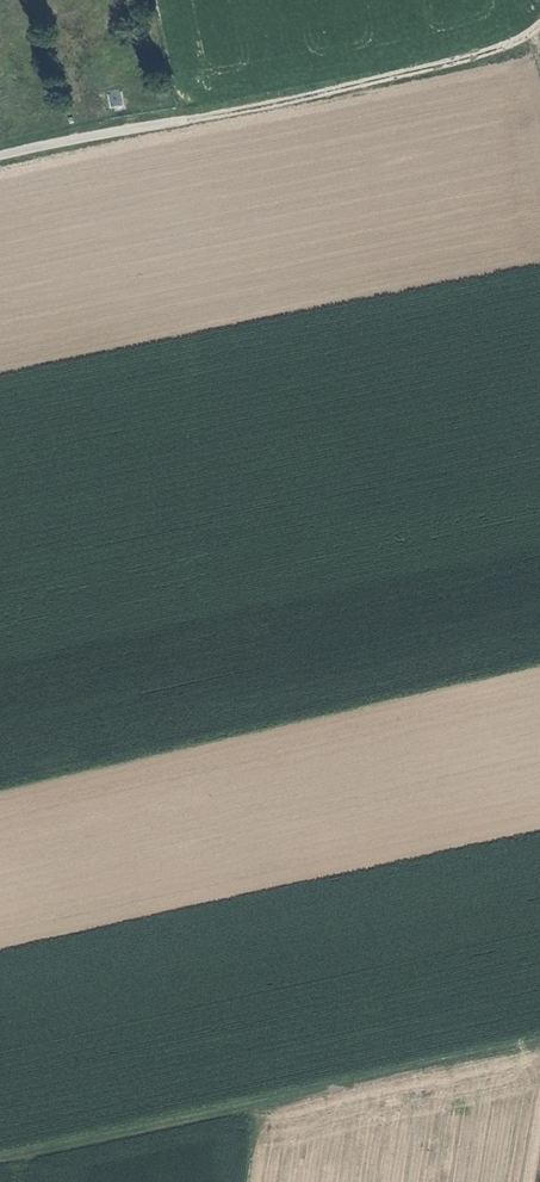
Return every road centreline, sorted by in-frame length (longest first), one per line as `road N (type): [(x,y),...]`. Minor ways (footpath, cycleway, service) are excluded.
road 1 (track): [(539,1046),(0,1163)]
road 2 (track): [(184,123),(487,56),(539,28)]
road 3 (unclassified): [(184,123),(0,158)]

